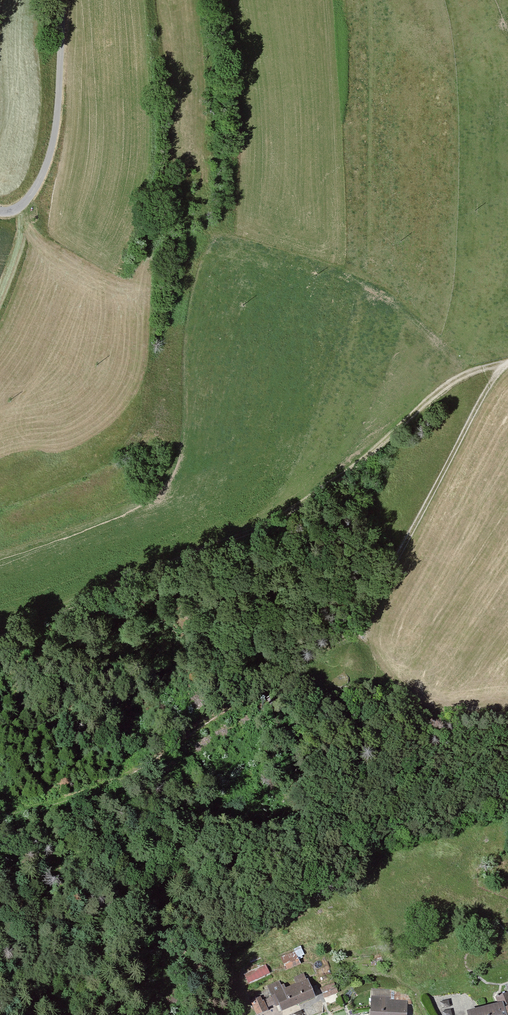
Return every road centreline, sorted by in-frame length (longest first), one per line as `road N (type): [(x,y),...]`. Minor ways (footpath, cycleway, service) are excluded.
road 1 (track): [(506,362),(434,395),(376,450),(290,510),(74,606),(0,624)]
road 2 (track): [(506,362),(351,631),(314,649)]
road 3 (unclassified): [(0,207),(10,209),(40,180),(64,69),(62,0)]

